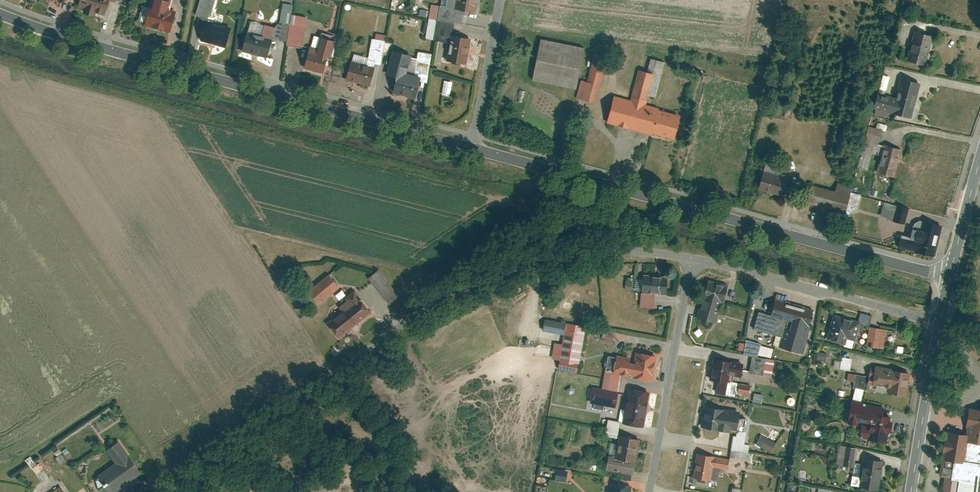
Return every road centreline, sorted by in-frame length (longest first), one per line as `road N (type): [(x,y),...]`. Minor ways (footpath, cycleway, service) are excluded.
road 1 (residential): [(689,257),(595,249),(500,268),(379,344),(178,491)]
road 2 (tertiary): [(0,13),(474,152)]
road 3 (tertiary): [(474,152),(951,277)]
road 4 (residential): [(941,323),(689,257)]
road 5 (residential): [(689,257),(649,491)]
road 6 (secondary): [(911,491),(941,323)]
road 7 (residential): [(474,152),(503,0)]

